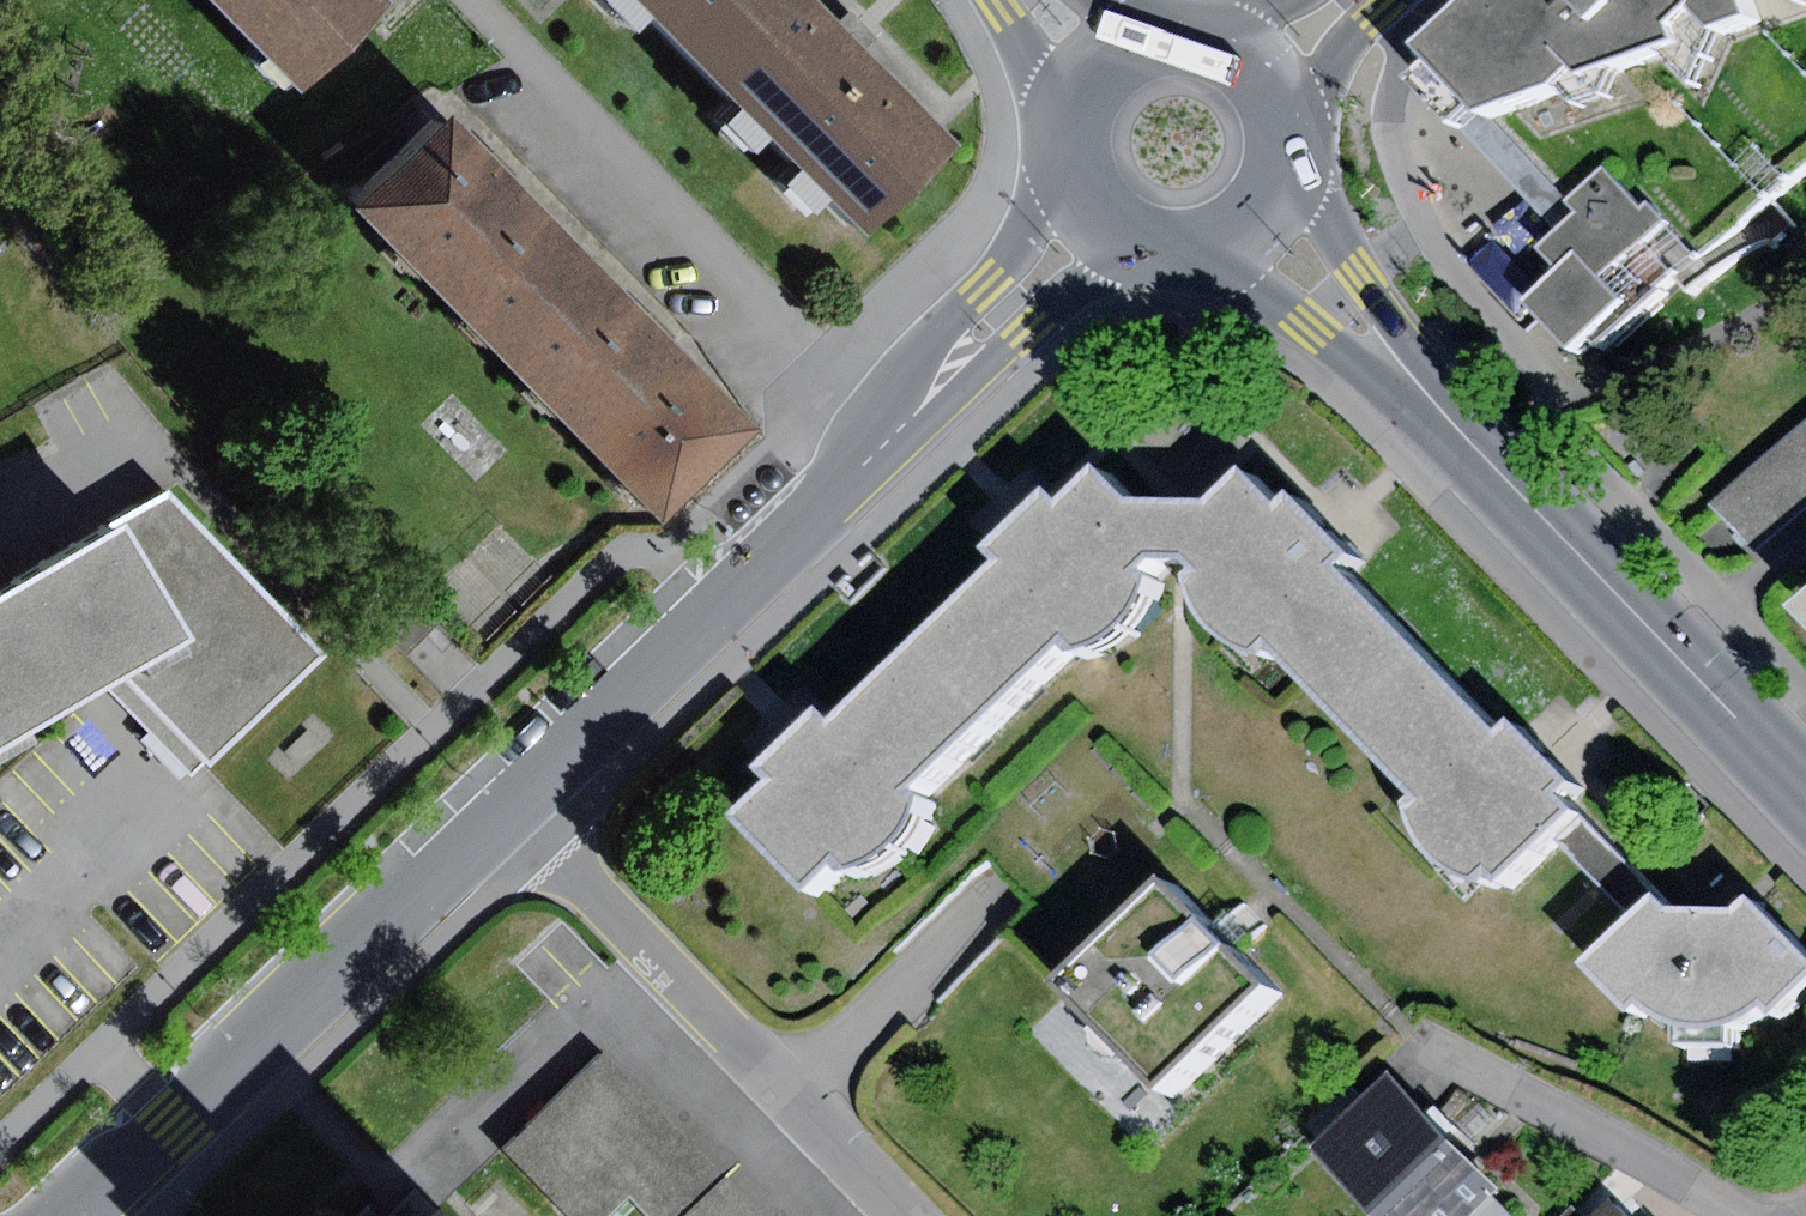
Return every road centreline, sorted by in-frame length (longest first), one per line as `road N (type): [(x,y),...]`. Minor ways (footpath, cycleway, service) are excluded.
road 1 (residential): [(524,805),(813,522),(1096,213)]
road 2 (residential): [(1254,220),(1805,793)]
road 3 (residential): [(90,1215),(524,805)]
road 4 (residential): [(524,805),(914,1215)]
road 5 (residential): [(1431,1054),(1752,1215)]
road 6 (residential): [(1264,65),(1235,41),(1199,27),(1162,26),(1125,38),(1095,61)]
road 7 (residential): [(1096,213),(1156,247),(1225,239),(1254,220)]
road 8 (residential): [(1254,220),(1287,161),(1281,94),(1264,65)]
road 9 (residential): [(1095,61),(1067,121),(1077,186),(1096,213)]

